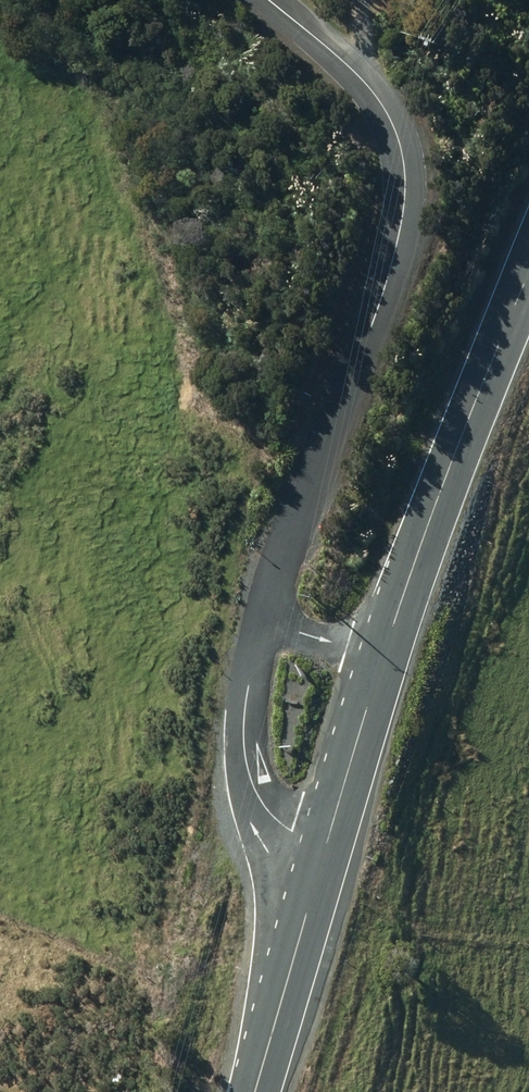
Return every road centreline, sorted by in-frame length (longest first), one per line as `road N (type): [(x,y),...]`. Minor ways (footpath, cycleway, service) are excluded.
road 1 (residential): [(263,617),(374,325),(407,185),(392,119),(372,89),(268,0)]
road 2 (secondary): [(380,660),(528,280)]
road 3 (residential): [(327,845),(275,817),(252,783),(243,734),(263,617)]
road 4 (secondary): [(257,1091),(327,845)]
road 5 (secondary): [(327,845),(380,660)]
road 6 (residential): [(263,617),(380,660)]

